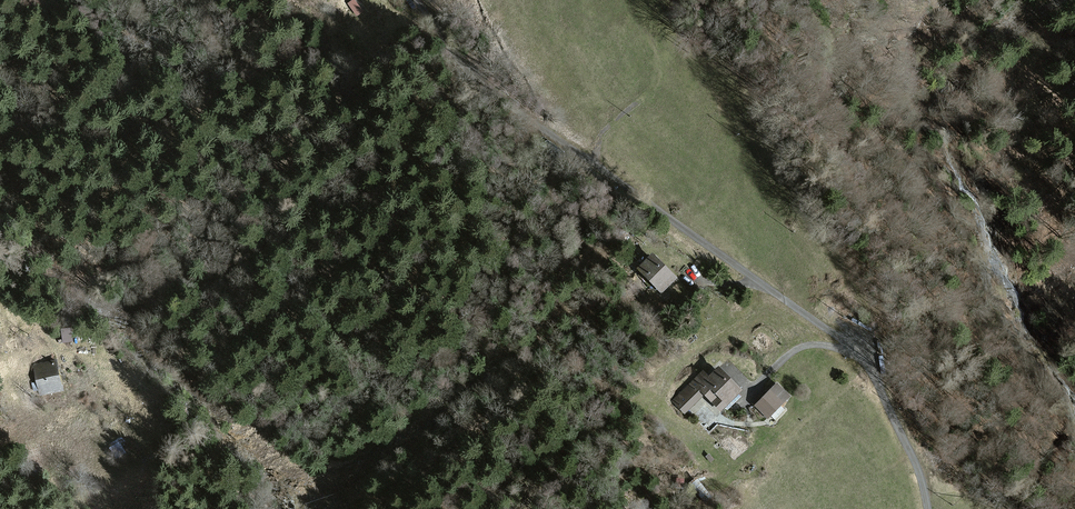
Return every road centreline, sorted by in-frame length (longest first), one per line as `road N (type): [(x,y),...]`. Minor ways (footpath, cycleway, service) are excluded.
road 1 (track): [(416,0),(470,85),(863,358),(917,465),(928,508)]
road 2 (track): [(741,402),(804,346),(853,349)]

